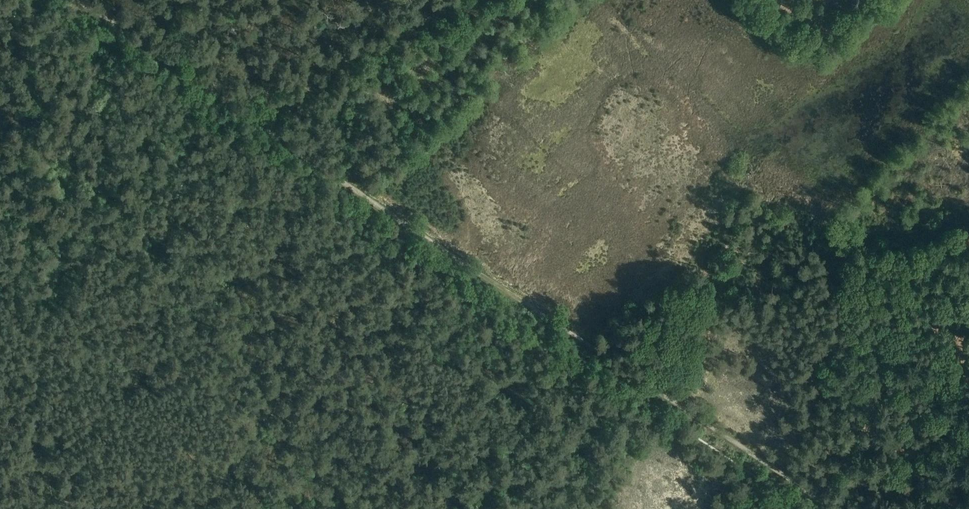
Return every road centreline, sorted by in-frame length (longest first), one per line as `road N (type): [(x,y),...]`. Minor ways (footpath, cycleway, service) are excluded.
road 1 (track): [(593,348),(259,124)]
road 2 (track): [(593,348),(833,508)]
road 3 (track): [(259,124),(477,0)]
road 4 (track): [(572,508),(594,430),(585,377),(593,348)]

